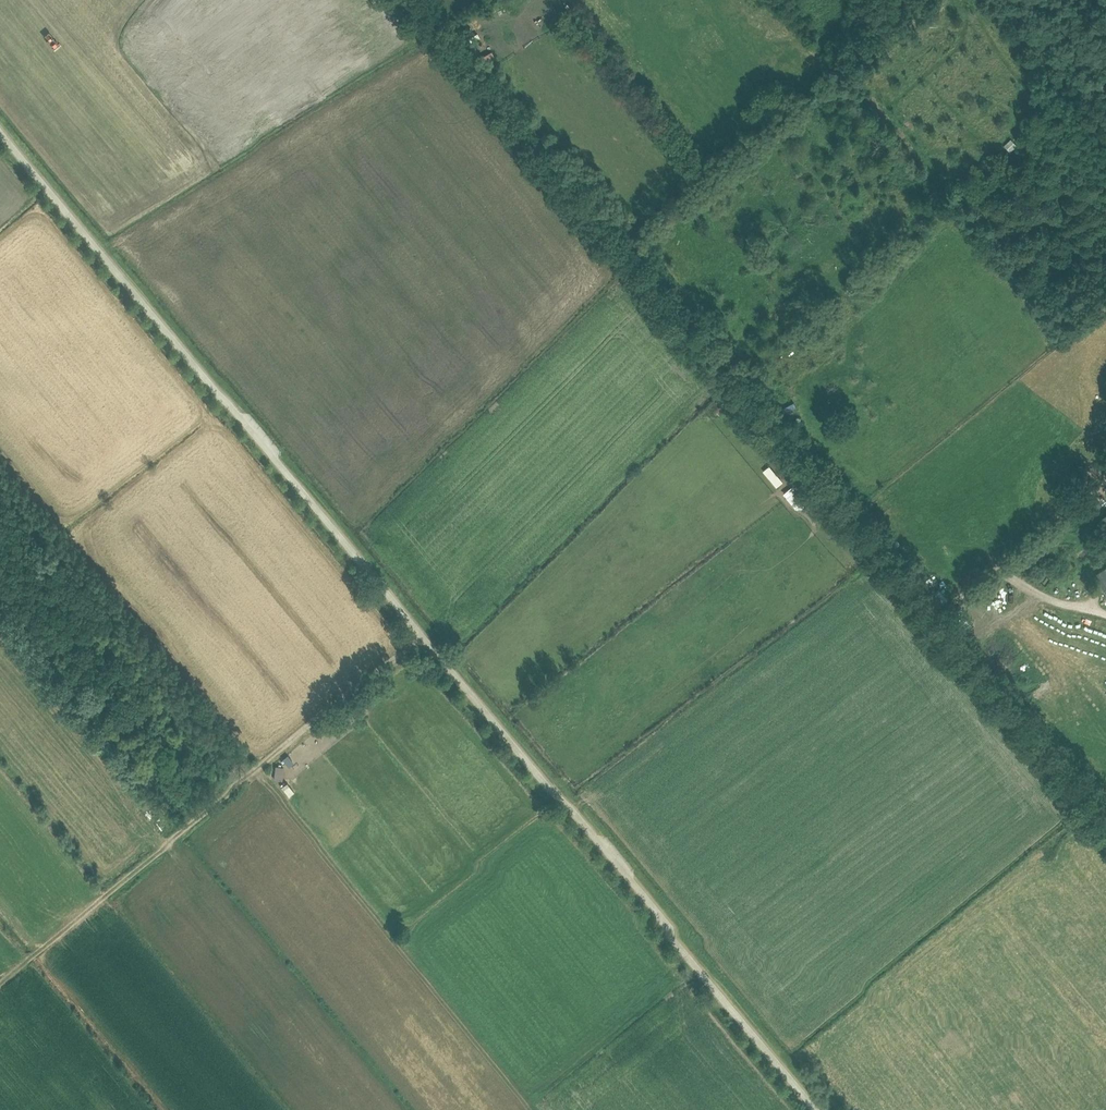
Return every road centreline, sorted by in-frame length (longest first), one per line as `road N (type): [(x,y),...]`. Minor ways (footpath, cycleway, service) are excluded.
road 1 (unclassified): [(821,1109),(0,135)]
road 2 (track): [(426,641),(27,962)]

